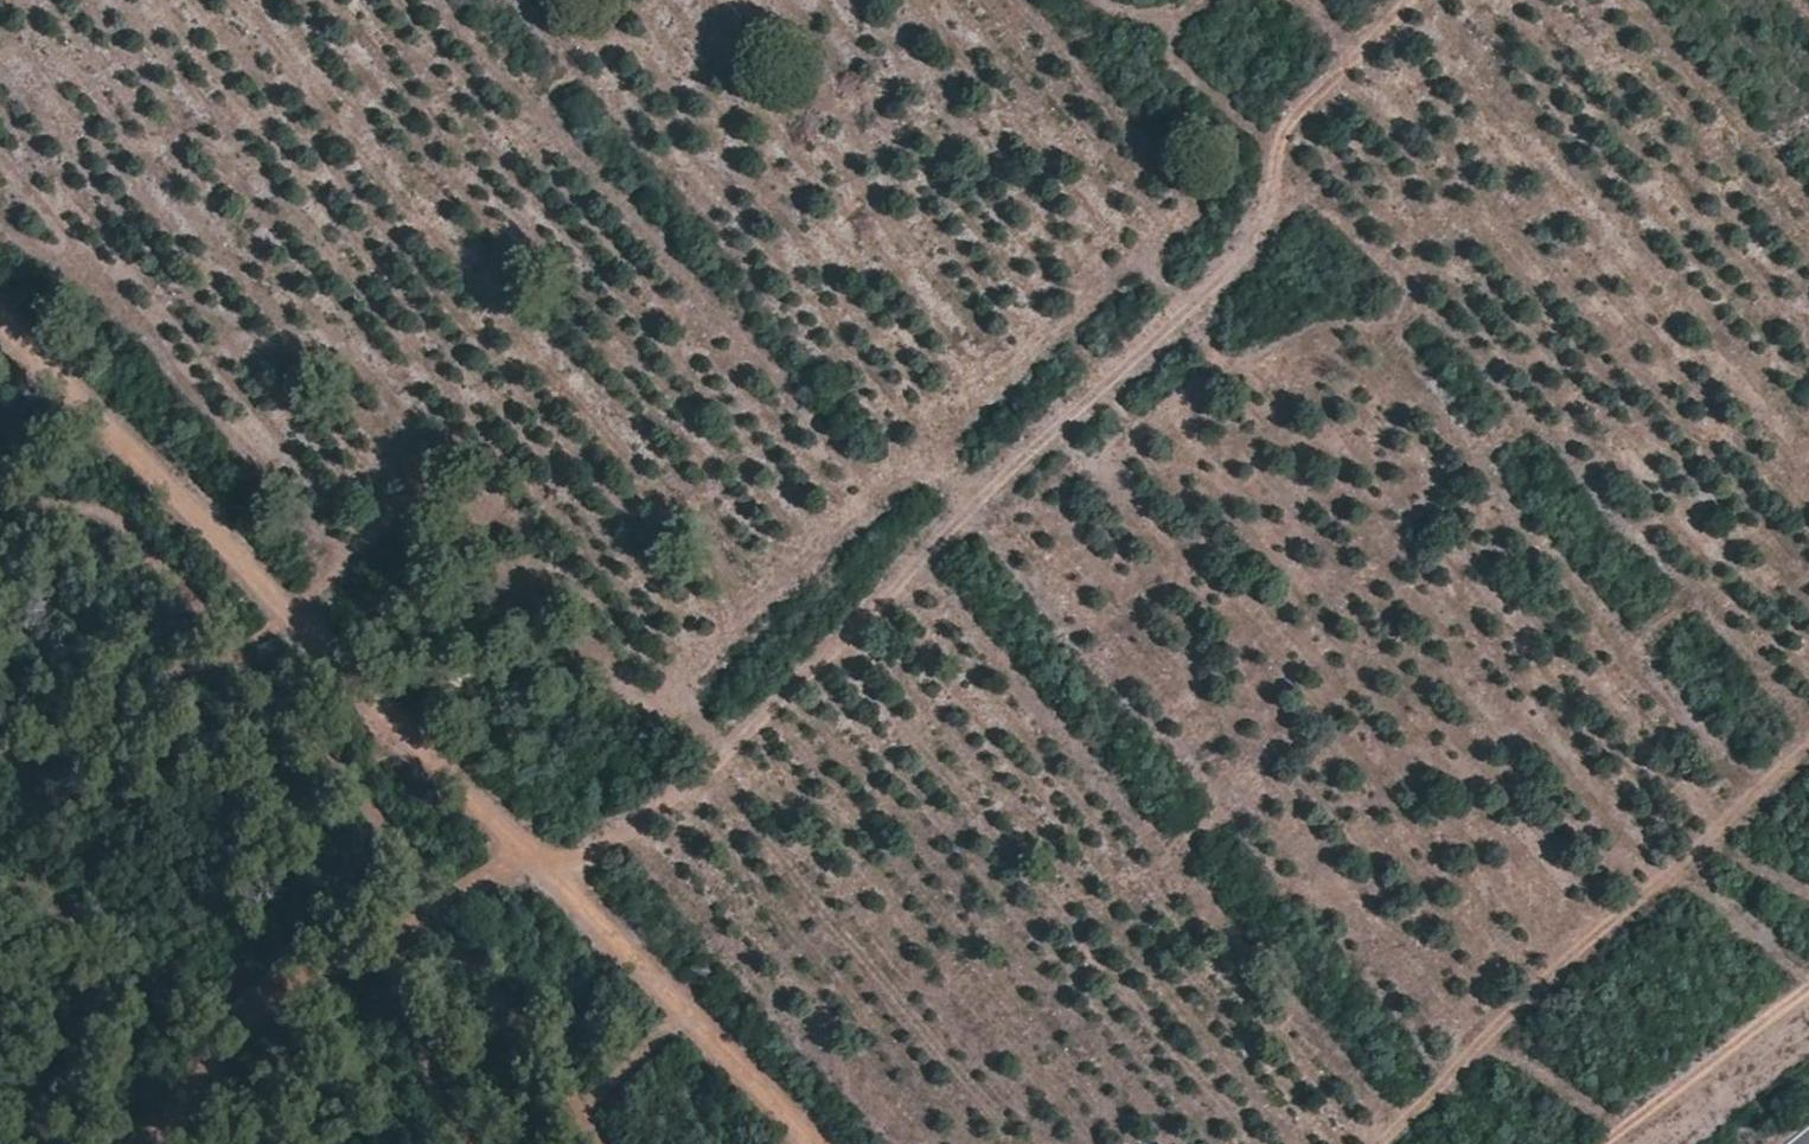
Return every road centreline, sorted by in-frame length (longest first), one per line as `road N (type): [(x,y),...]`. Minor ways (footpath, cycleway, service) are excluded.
road 1 (track): [(0,318),(823,1143)]
road 2 (track): [(1808,992),(1604,1143)]

